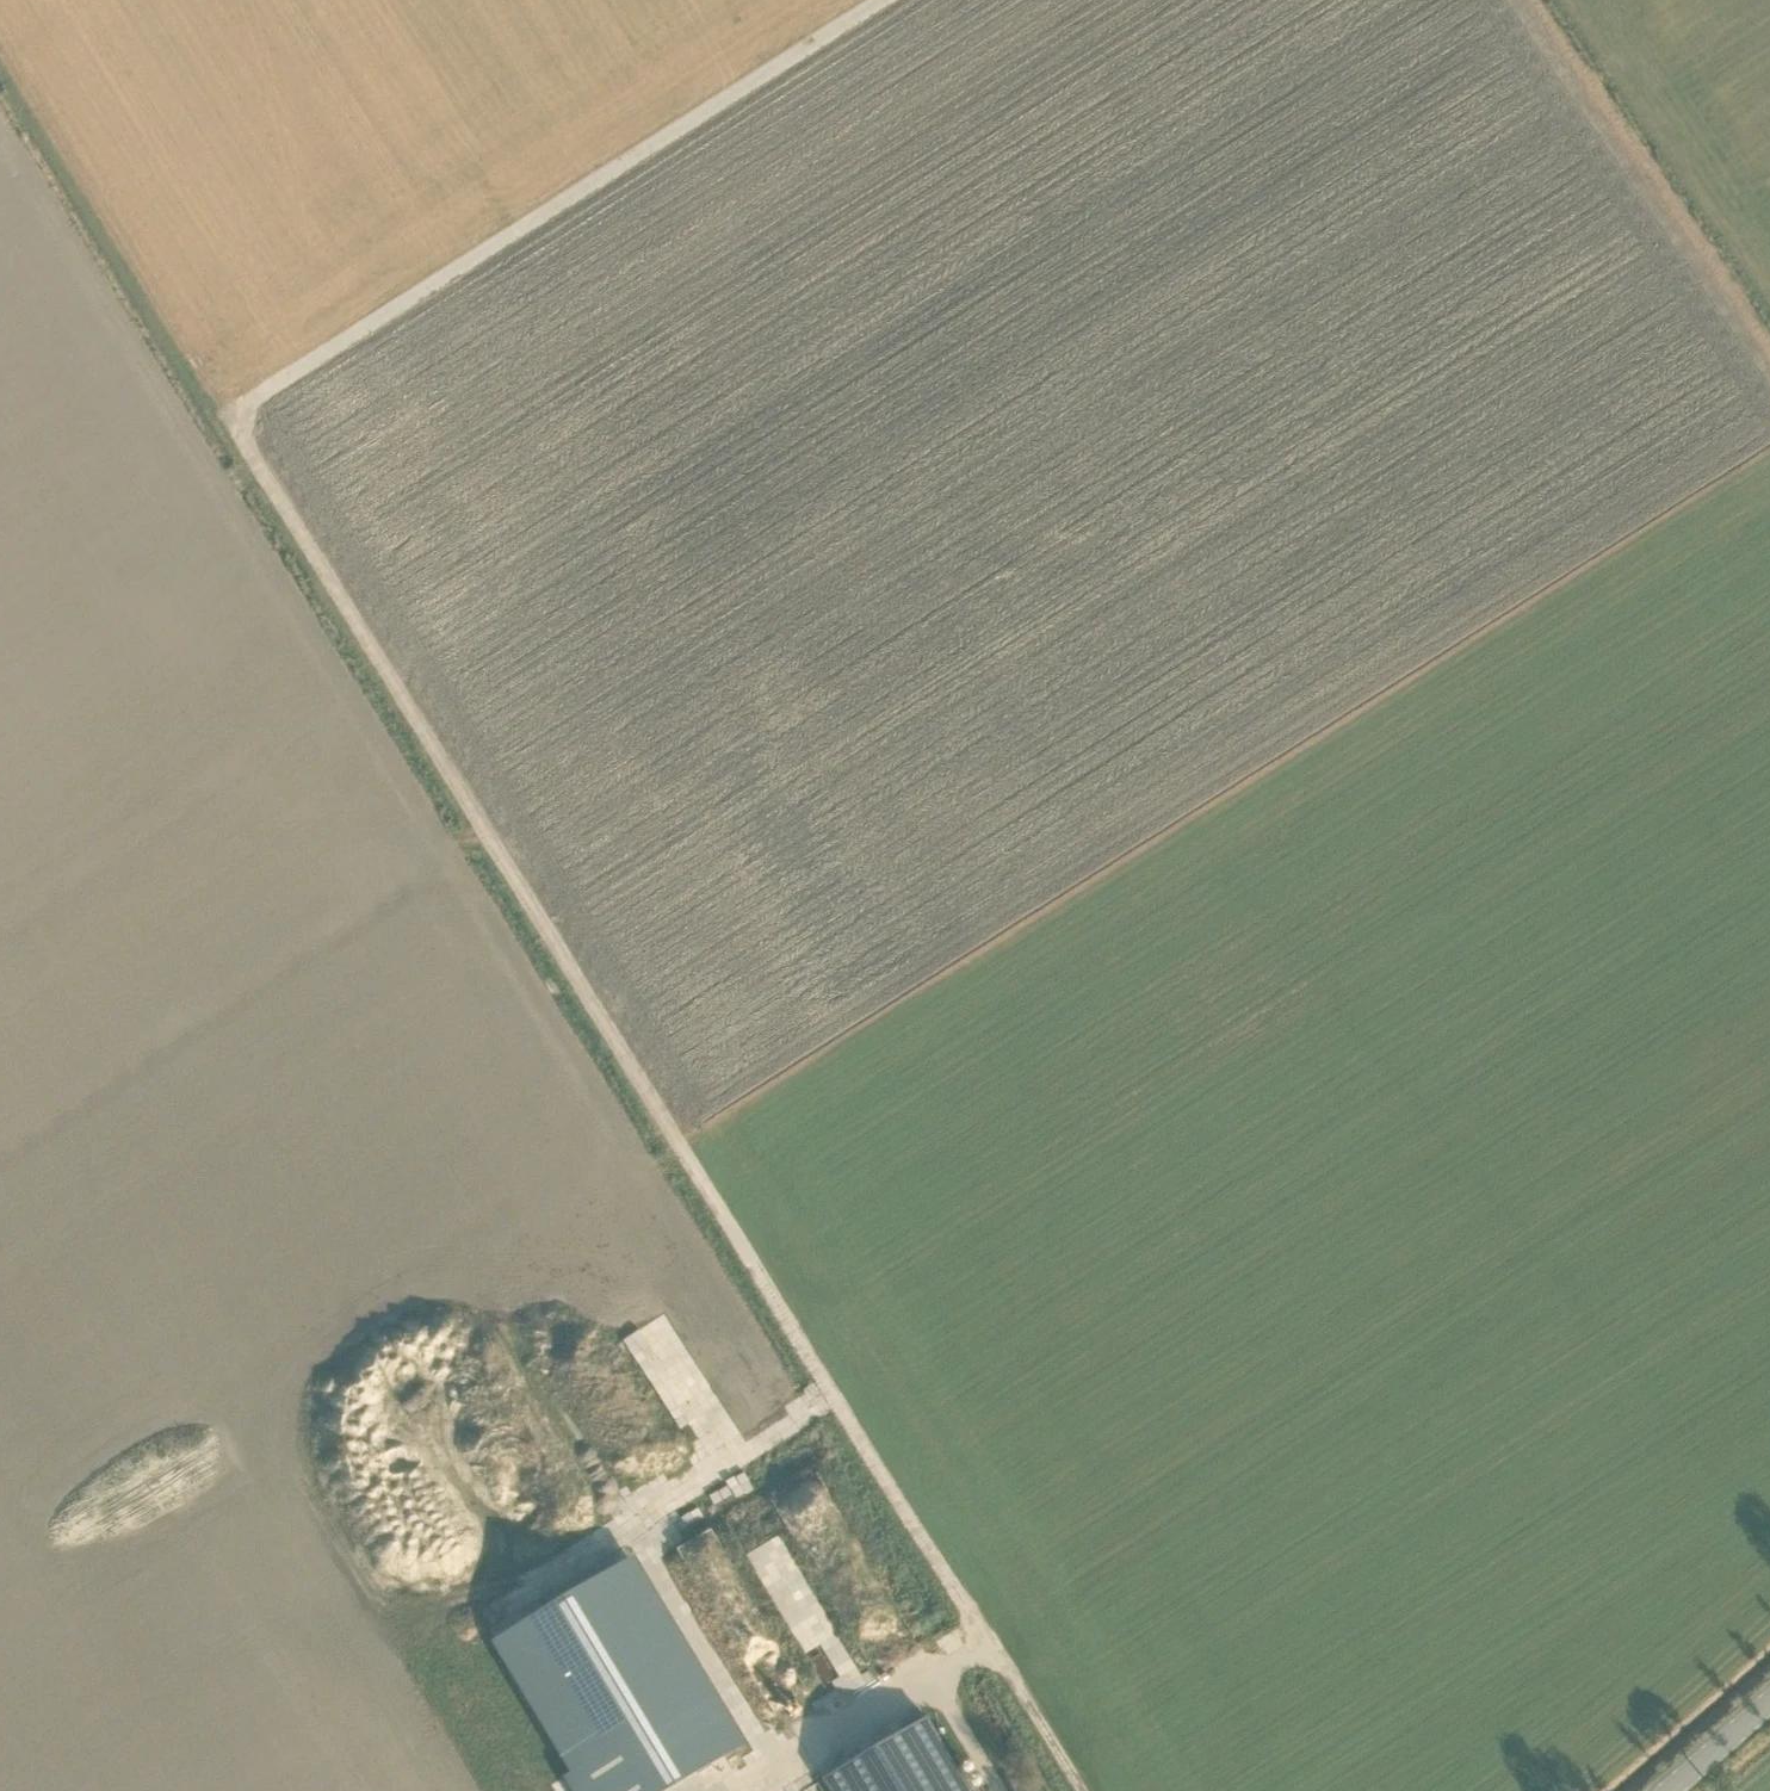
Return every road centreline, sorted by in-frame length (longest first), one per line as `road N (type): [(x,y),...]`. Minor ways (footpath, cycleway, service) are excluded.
road 1 (tertiary): [(1658,1790),(1769,1692)]

